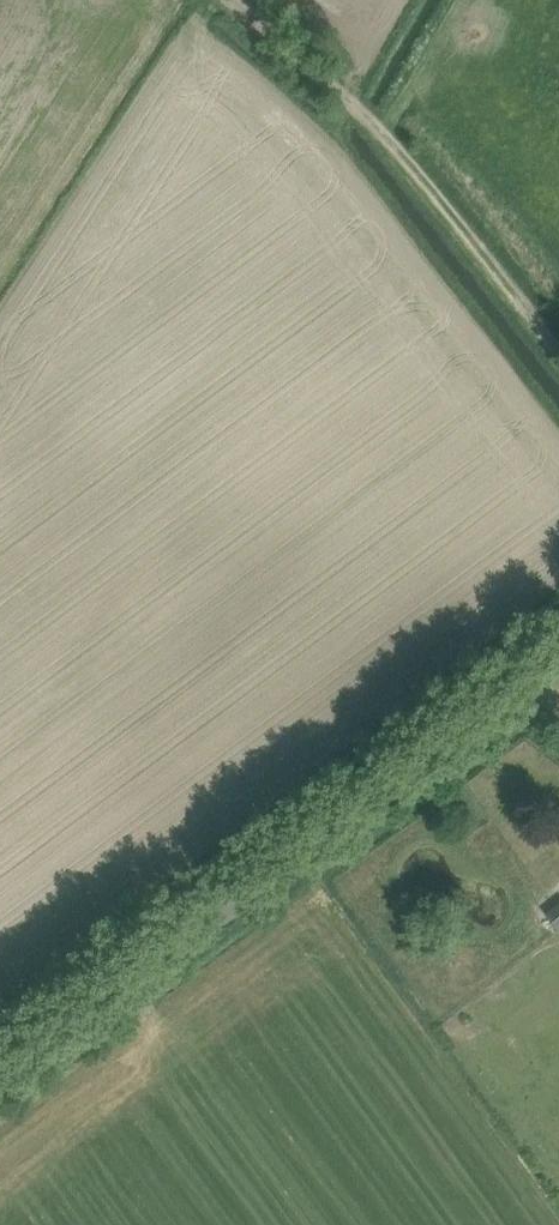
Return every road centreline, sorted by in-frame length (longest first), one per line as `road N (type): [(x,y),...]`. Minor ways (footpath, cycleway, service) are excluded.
road 1 (unclassified): [(0,1070),(540,663)]
road 2 (track): [(248,0),(389,135),(558,340)]

